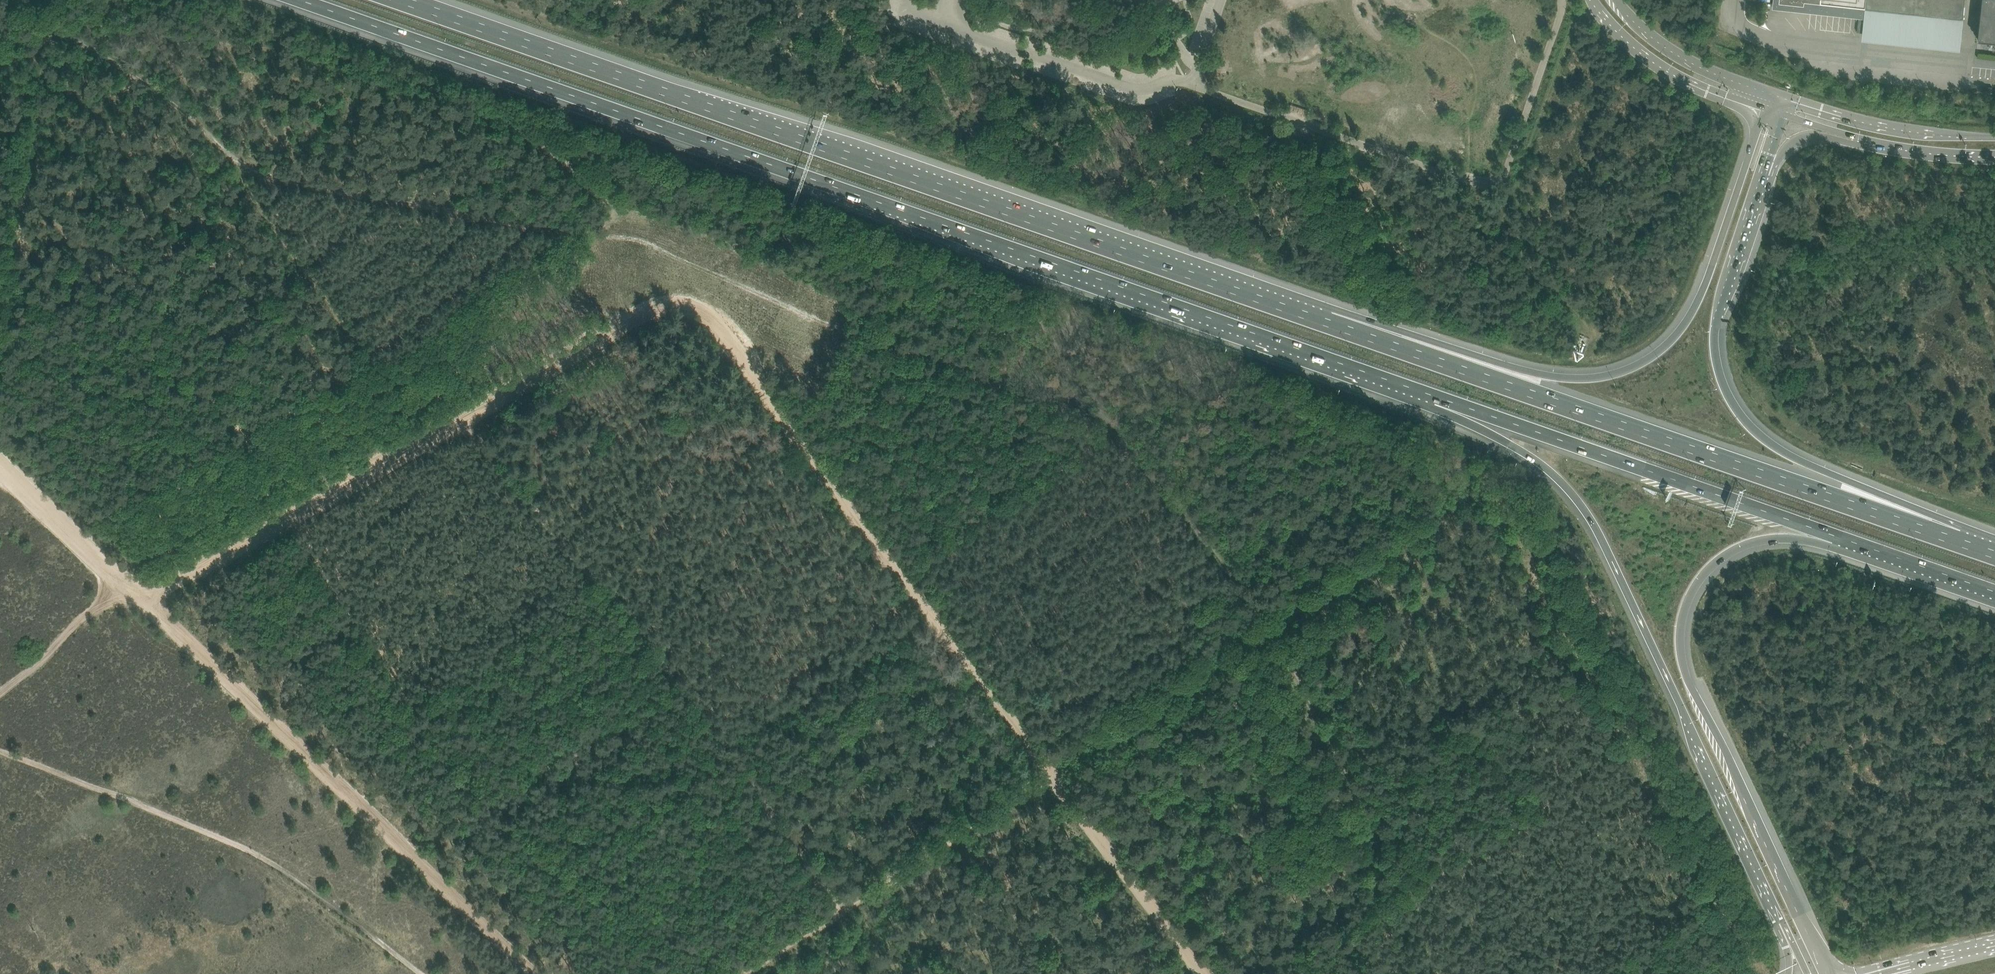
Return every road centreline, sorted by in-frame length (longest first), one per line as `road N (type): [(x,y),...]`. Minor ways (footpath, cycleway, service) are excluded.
road 1 (track): [(1443,973),(1409,880),(1277,643),(1134,448),(1099,416),(708,276),(518,223),(245,172),(150,81),(82,42),(0,13)]
road 2 (track): [(1200,973),(705,308),(671,294),(131,589)]
road 3 (motorway): [(300,0),(1437,396)]
road 4 (motorway): [(1326,321),(402,0)]
road 5 (track): [(533,973),(0,464)]
road 6 (motorway): [(1957,541),(1326,321)]
road 7 (motorway): [(1437,396),(1545,467),(1595,526),(1791,941)]
road 8 (motorway): [(1765,109),(1697,302),(1670,343),(1631,369),(1585,379),(1541,375),(1326,321)]
road 9 (motorway): [(1824,973),(1687,676),(1681,646),(1690,597),(1728,553),(1763,540),(1836,536)]
road 10 (motorway): [(1957,541),(1777,448),(1728,393),(1718,319),(1766,163)]
road 11 (track): [(417,973),(273,866),(0,751)]
road 12 (unclassified): [(1560,0),(1561,18),(1501,188),(1249,108)]
road 13 (motorway): [(1437,396),(1836,536)]
road 14 (track): [(1053,776),(743,973)]
road 15 (track): [(245,172),(255,199),(422,430)]
road 16 (secondary): [(1994,137),(1892,125),(1779,94)]
road 17 (secondary): [(1593,0),(1677,72),(1765,109)]
road 18 (secondary): [(1779,94),(1682,54),(1619,0)]
road 19 (track): [(0,696),(94,605),(131,589)]
road 20 (motorway): [(1836,536),(1994,591)]
road 21 (secondary): [(1833,131),(1994,153)]
road 22 (secondary): [(1994,945),(1875,973)]

